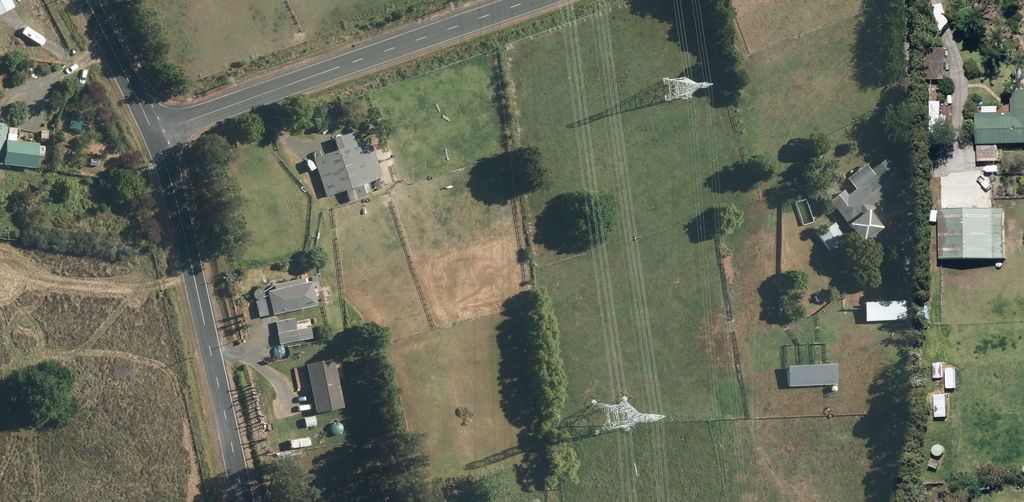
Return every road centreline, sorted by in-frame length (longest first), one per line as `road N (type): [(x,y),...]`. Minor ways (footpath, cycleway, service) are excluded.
road 1 (residential): [(534,0),(155,134)]
road 2 (residential): [(155,134),(192,246),(246,501)]
road 3 (residential): [(87,0),(155,134)]

